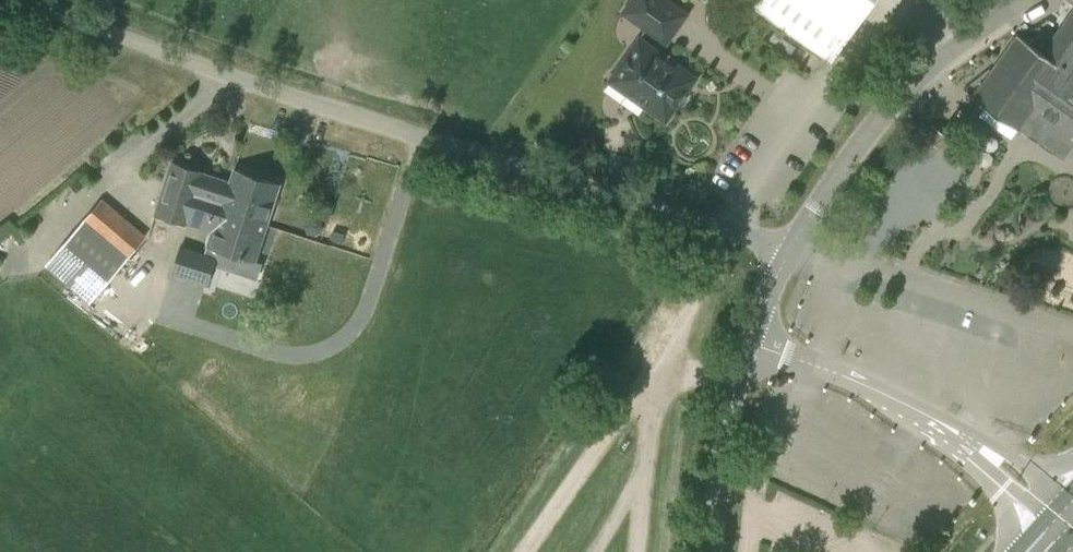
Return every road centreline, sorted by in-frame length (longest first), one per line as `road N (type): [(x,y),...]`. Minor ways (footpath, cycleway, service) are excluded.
road 1 (unclassified): [(37,0),(341,110),(788,252)]
road 2 (track): [(0,270),(127,162),(155,236),(157,271),(193,318),(271,355),(322,345),(357,323),(374,288),(418,134)]
road 3 (unclassified): [(788,252),(875,118),(958,44),(1024,0)]
road 4 (unclassified): [(961,436),(874,390),(750,344)]
road 5 (unclassified): [(709,551),(726,418),(750,344)]
road 6 (track): [(127,162),(238,75)]
road 7 (unclassified): [(961,436),(1059,526)]
road 8 (unclassified): [(1072,504),(1009,456),(961,436)]

